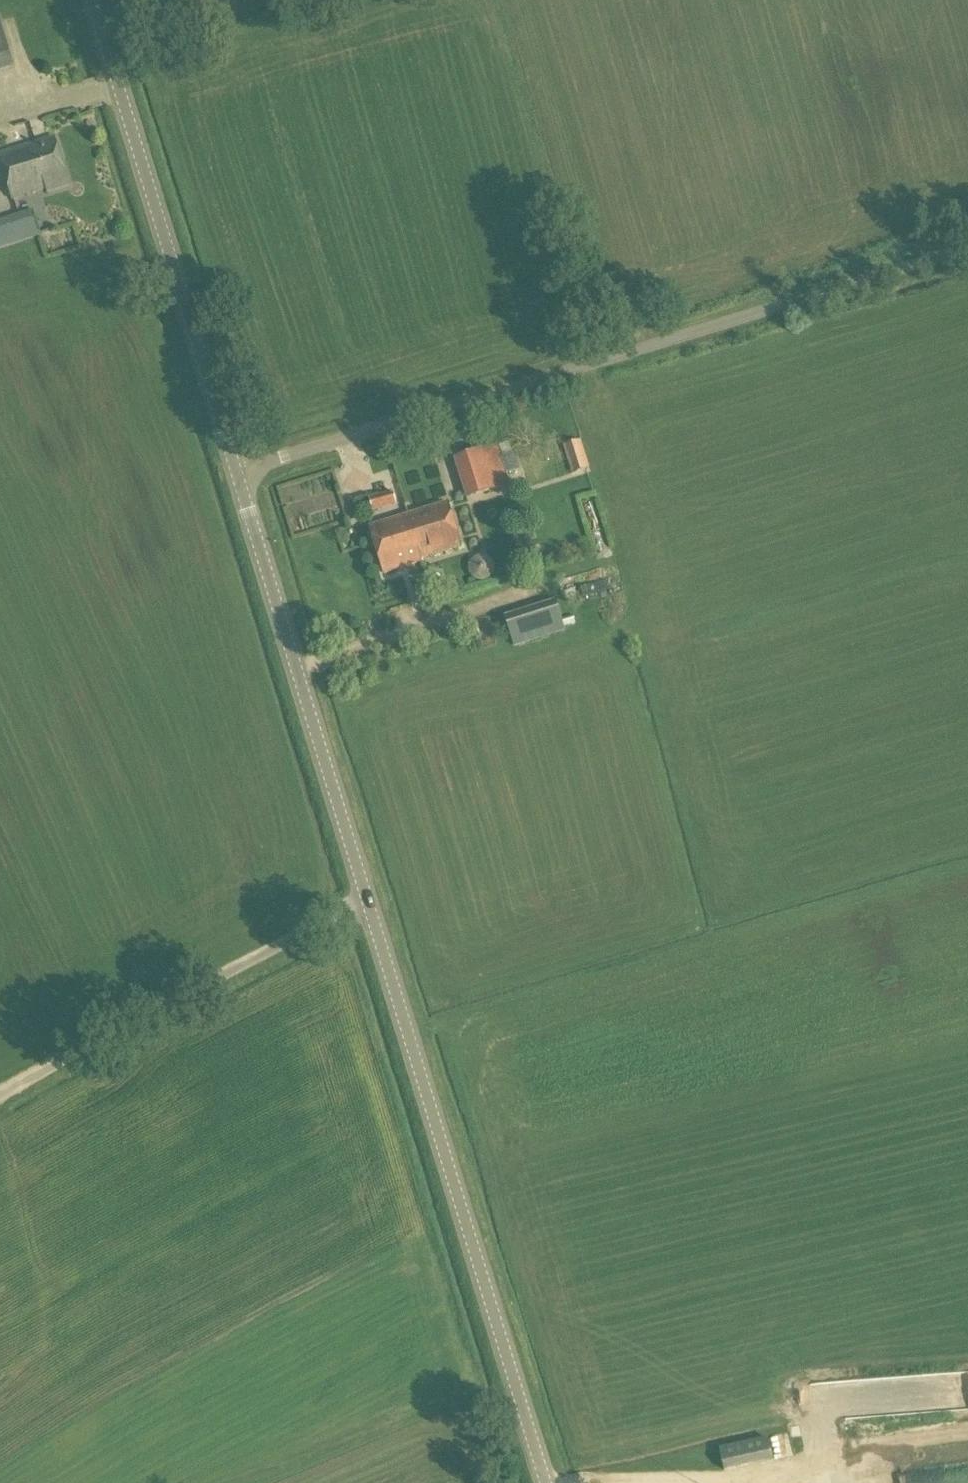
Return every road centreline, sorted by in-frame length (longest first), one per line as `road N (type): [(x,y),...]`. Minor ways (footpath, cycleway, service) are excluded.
road 1 (unclassified): [(238,475),(967,253)]
road 2 (tertiary): [(546,1482),(369,907)]
road 3 (tertiary): [(238,475),(91,0)]
road 4 (tertiary): [(369,907),(238,475)]
road 5 (unclassified): [(0,1098),(369,907)]

